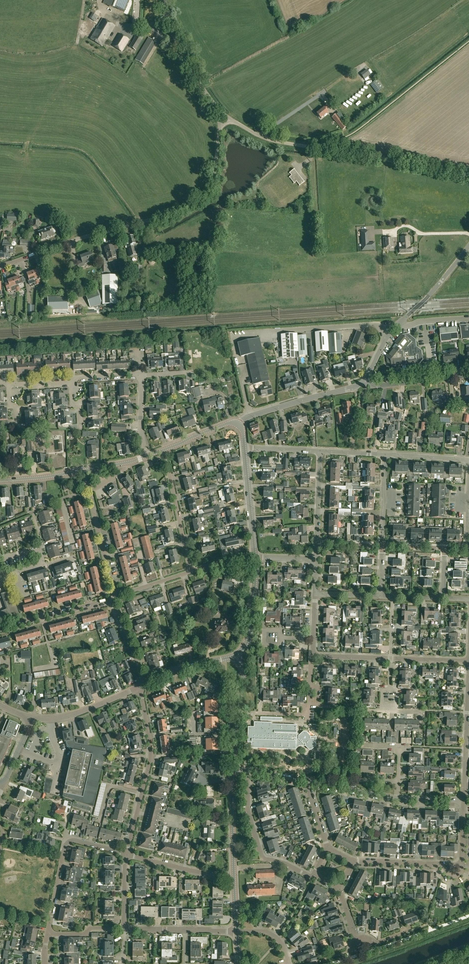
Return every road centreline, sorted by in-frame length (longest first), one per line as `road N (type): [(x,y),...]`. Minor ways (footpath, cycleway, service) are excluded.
road 1 (unclassified): [(0,265),(192,205),(215,171),(219,129)]
road 2 (residential): [(127,854),(152,754),(140,687)]
road 3 (track): [(468,172),(313,148)]
road 4 (residential): [(48,934),(66,843),(127,854)]
road 5 (residential): [(314,875),(263,856),(248,813),(247,770)]
road 6 (tertiary): [(237,424),(364,382)]
road 7 (unclassified): [(220,112),(169,27),(166,0)]
road 8 (residential): [(192,571),(160,451)]
road 9 (unclassified): [(272,331),(374,324),(390,332)]

